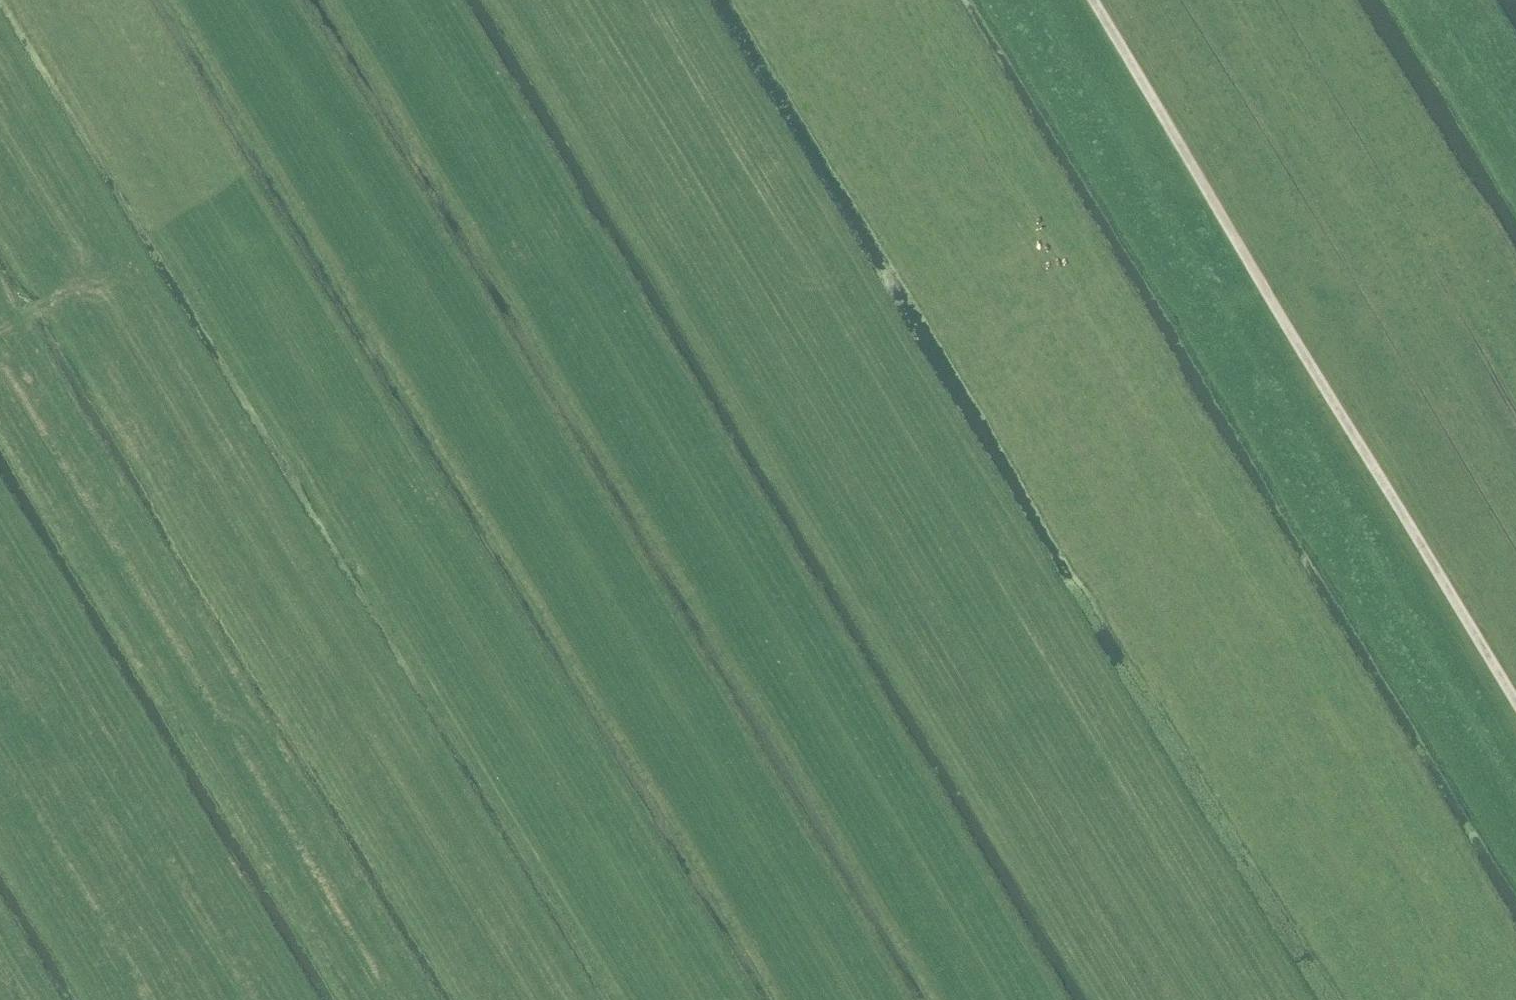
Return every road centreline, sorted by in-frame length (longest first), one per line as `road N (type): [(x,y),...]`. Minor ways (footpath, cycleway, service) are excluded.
road 1 (track): [(1090,0),(1515,700)]

